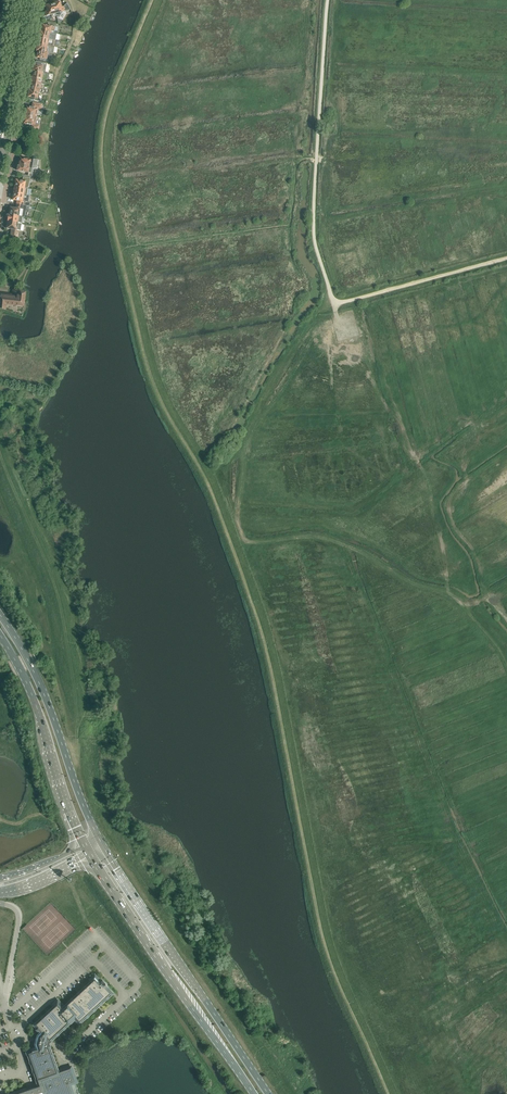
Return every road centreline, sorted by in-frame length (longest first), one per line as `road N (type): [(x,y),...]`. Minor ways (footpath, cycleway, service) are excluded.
road 1 (primary): [(268,1093),(101,843)]
road 2 (primary): [(90,855),(254,1093)]
road 3 (primary): [(101,843),(46,698),(0,614)]
road 4 (primary): [(0,635),(34,700),(85,845)]
road 5 (unclassified): [(5,193),(39,0)]
road 6 (track): [(71,0),(74,38),(43,135),(17,130)]

